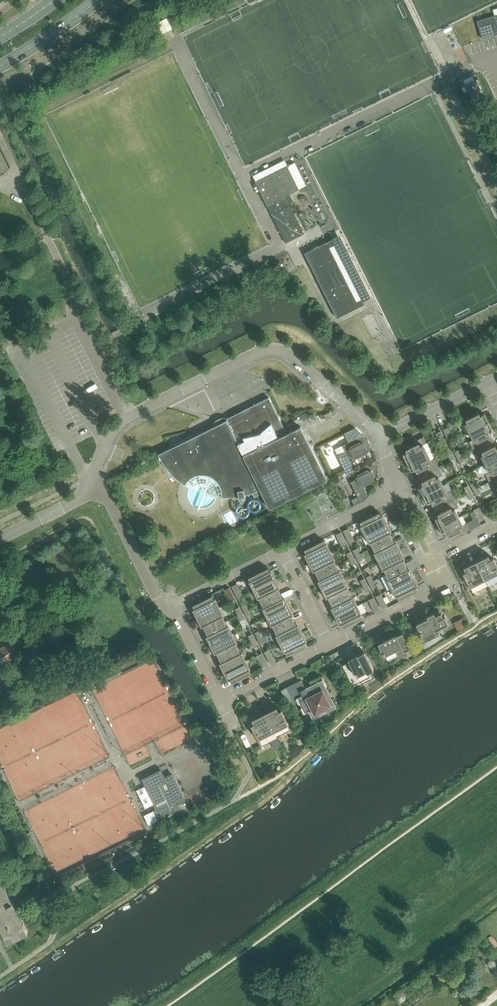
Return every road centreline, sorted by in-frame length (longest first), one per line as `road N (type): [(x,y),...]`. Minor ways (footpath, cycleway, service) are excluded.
road 1 (residential): [(88,485),(126,417),(261,350),(279,348),(380,437)]
road 2 (residential): [(330,643),(442,587),(430,561)]
road 3 (residential): [(88,485),(109,498),(154,592),(171,607)]
road 4 (residential): [(283,551),(394,493)]
road 5 (residential): [(171,607),(283,551)]
road 6 (residential): [(220,699),(330,643)]
road 7 (residential): [(380,437),(489,384)]

